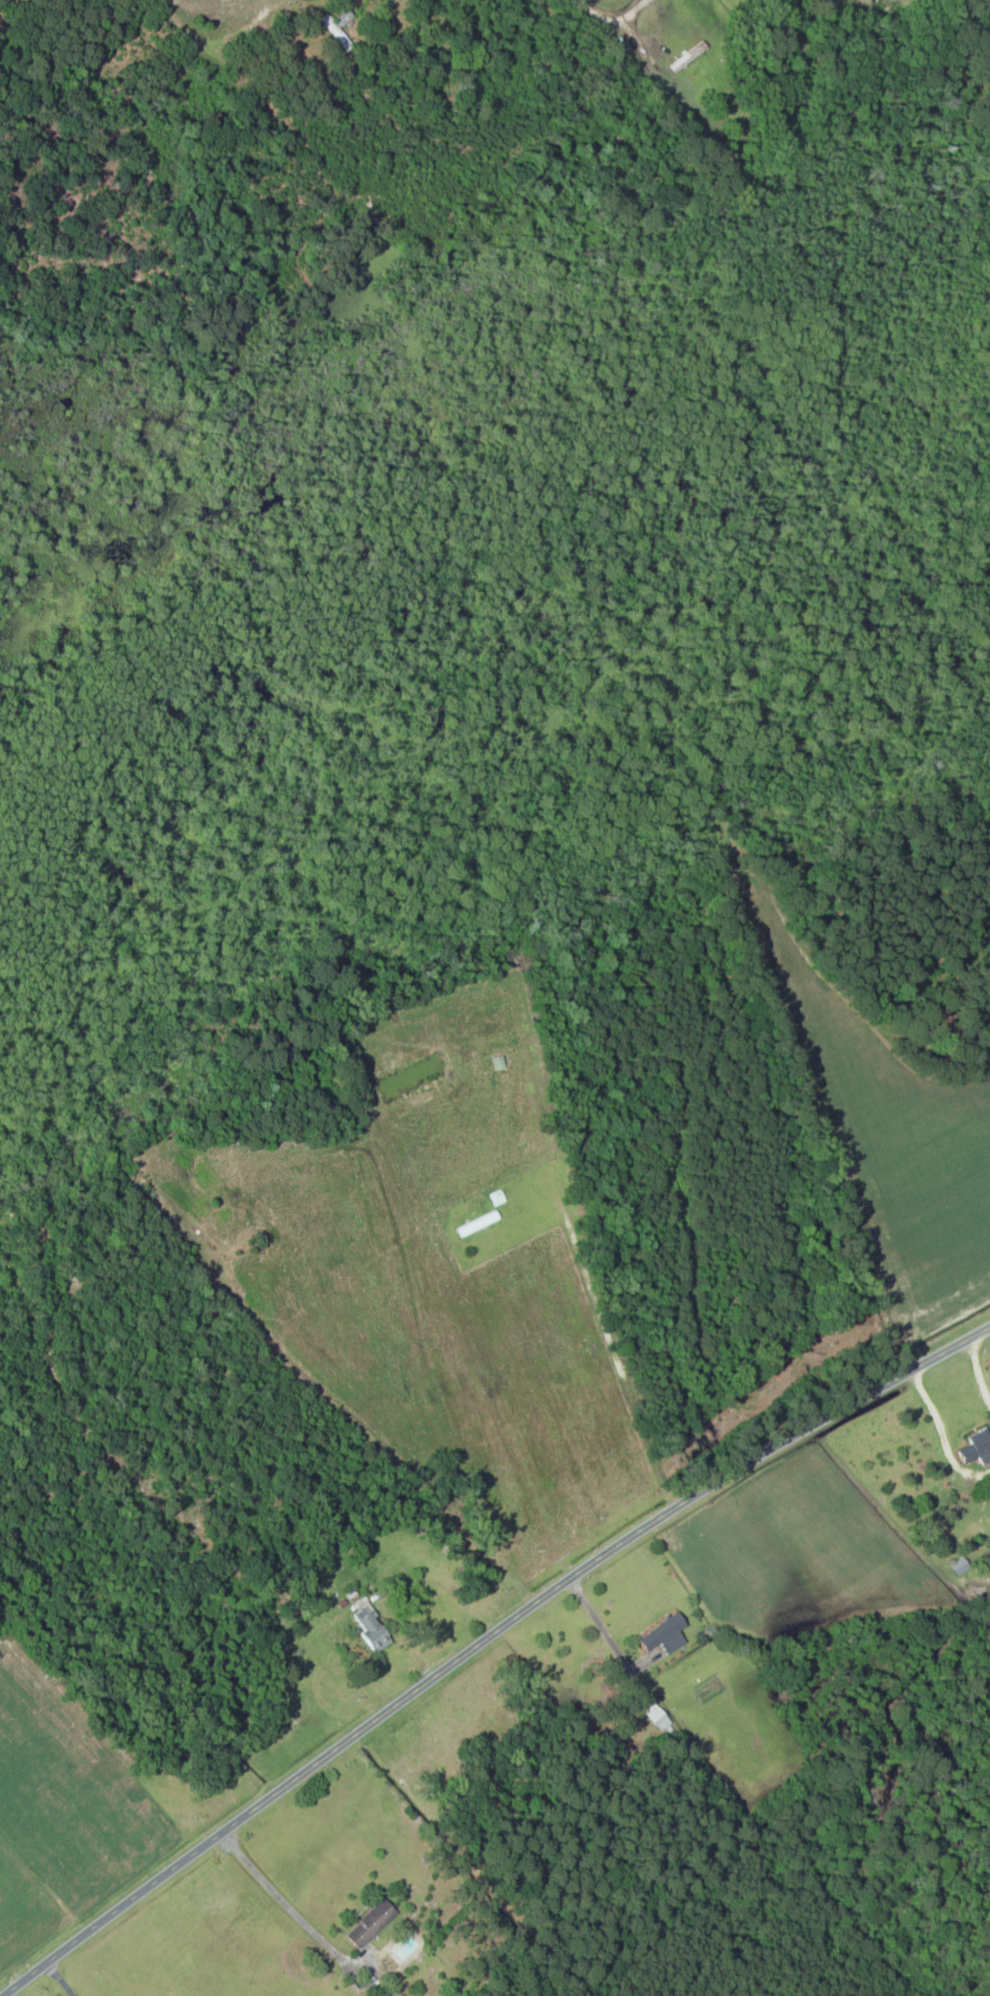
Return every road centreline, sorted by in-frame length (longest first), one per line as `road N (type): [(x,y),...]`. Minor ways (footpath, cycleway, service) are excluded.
road 1 (residential): [(4,1995),(560,1584),(706,1487),(989,1327)]

